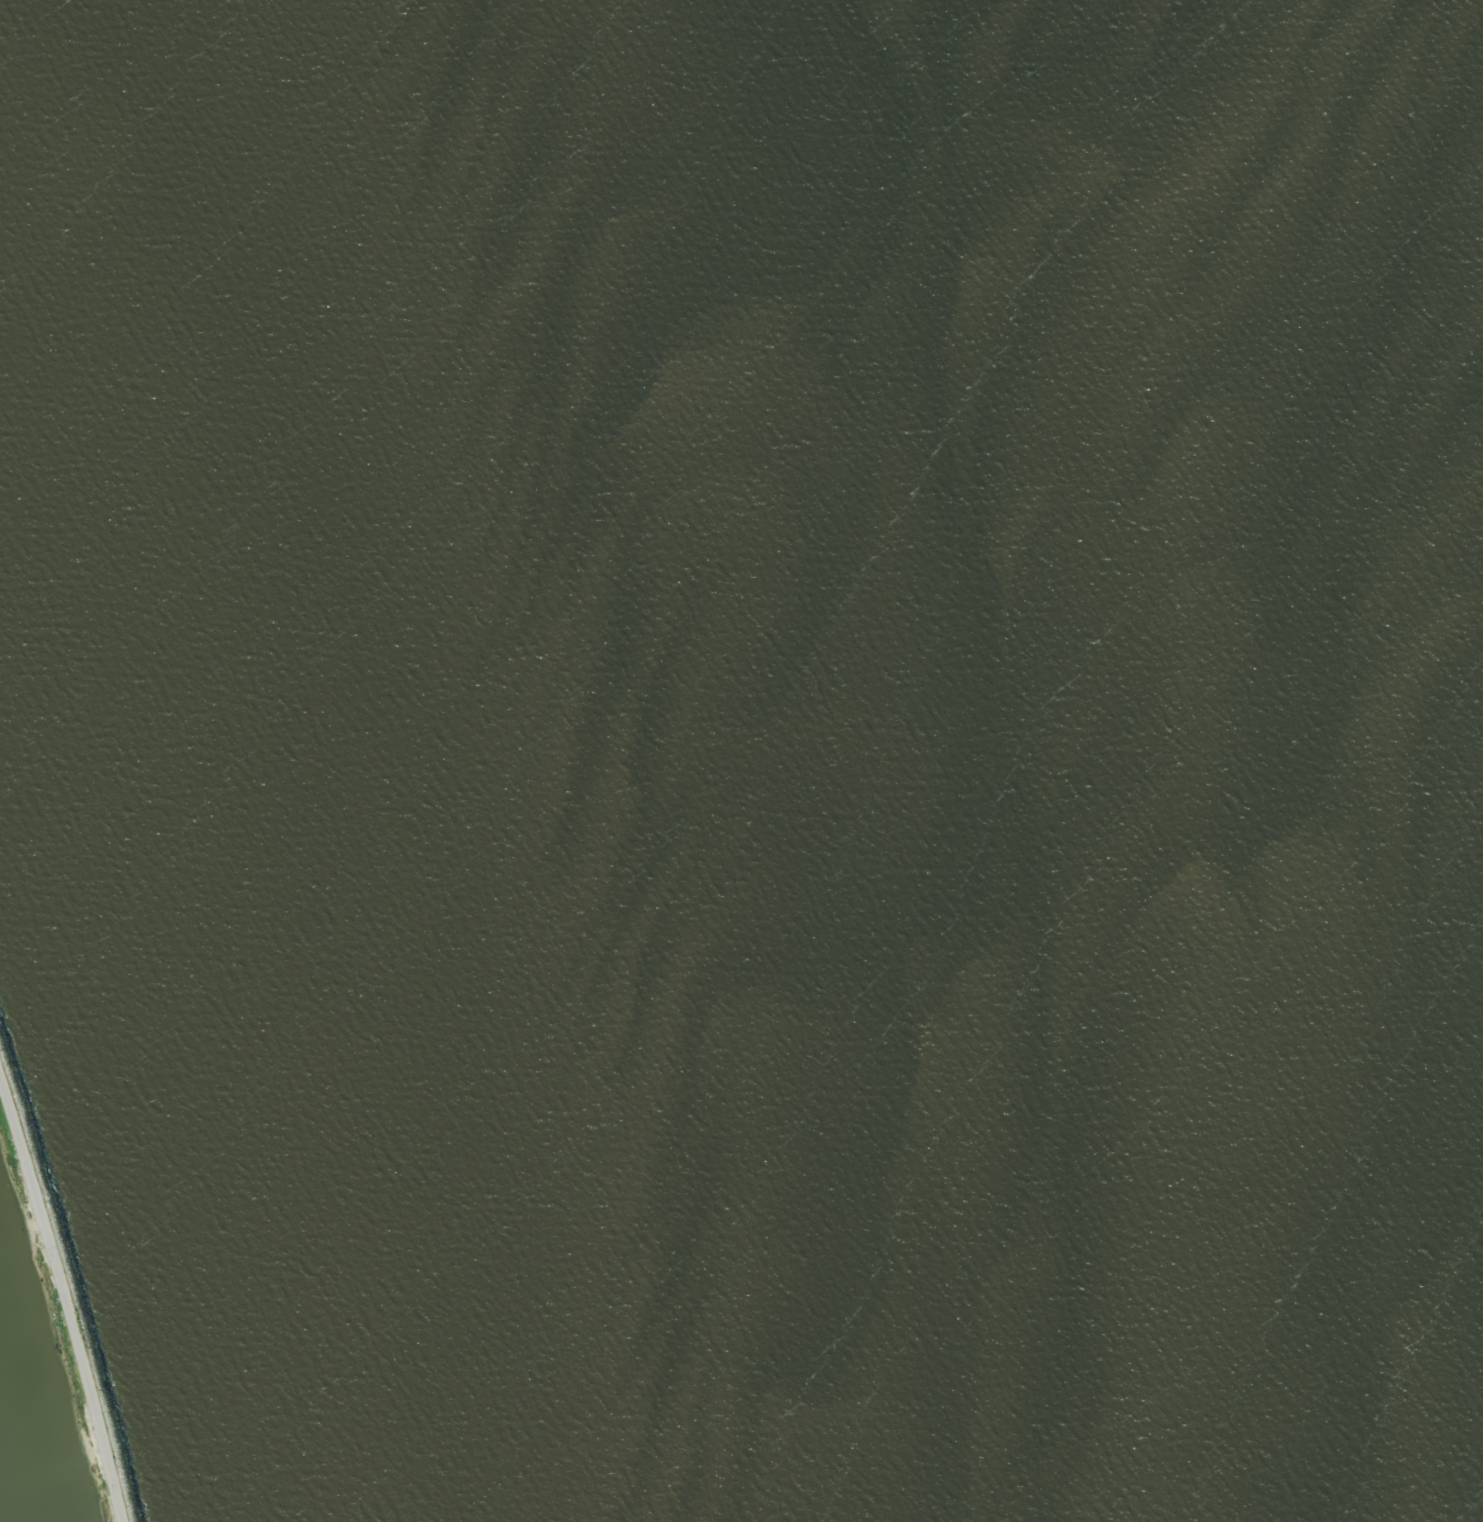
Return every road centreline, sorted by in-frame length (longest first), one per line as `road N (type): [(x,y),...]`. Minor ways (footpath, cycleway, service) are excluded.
road 1 (residential): [(0,1071),(126,1521)]

